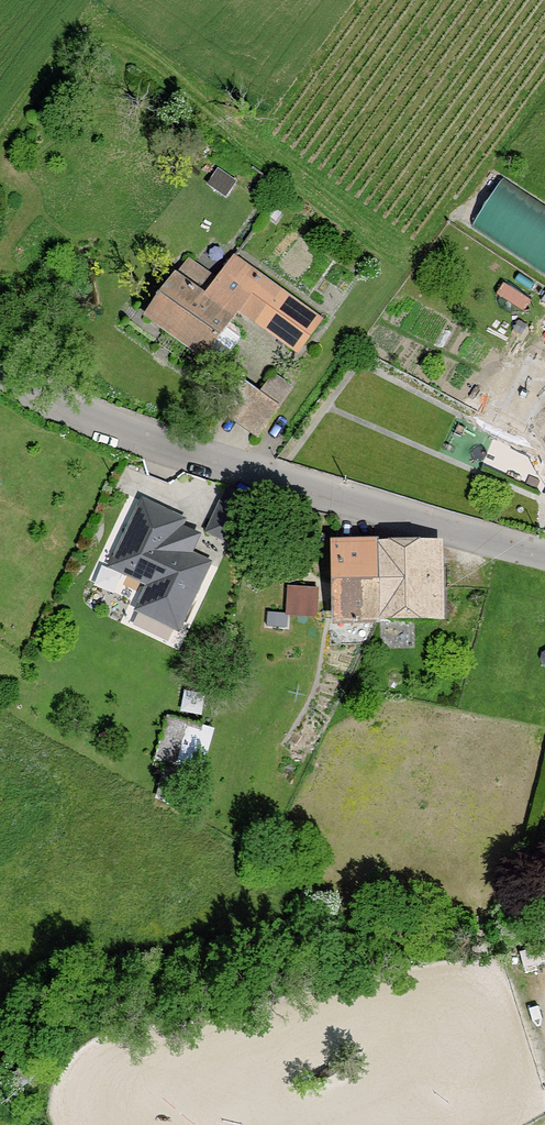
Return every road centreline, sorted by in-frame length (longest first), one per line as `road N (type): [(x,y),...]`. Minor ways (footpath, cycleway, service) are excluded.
road 1 (unclassified): [(0,370),(82,414),(172,448),(544,553)]
road 2 (track): [(0,146),(92,32),(113,37),(276,153)]

